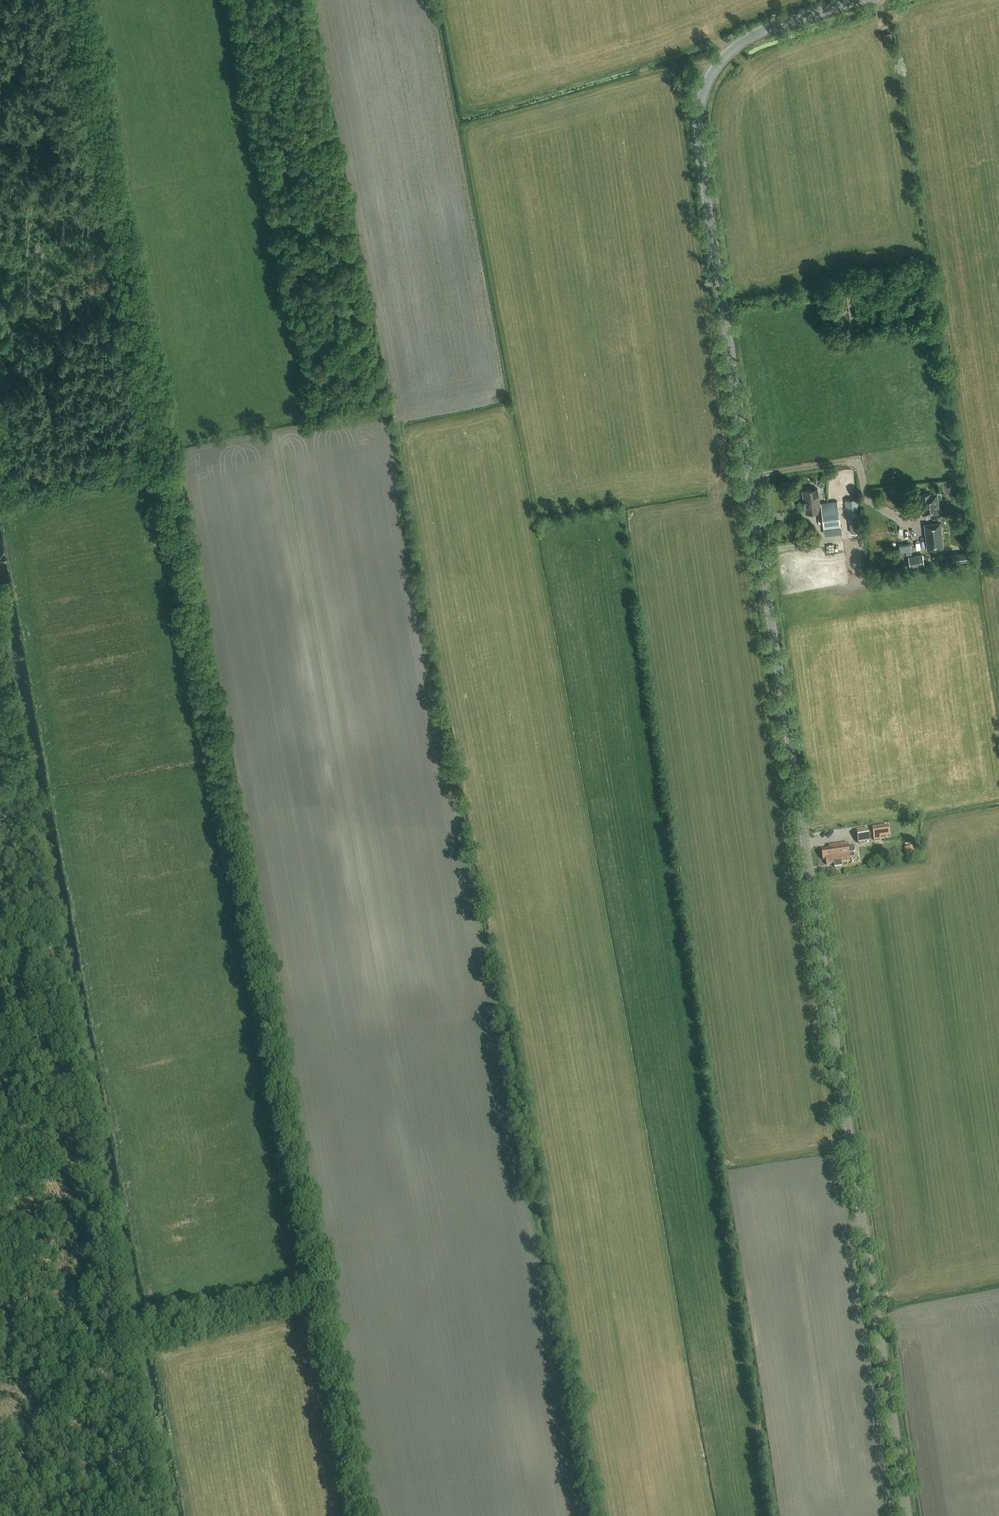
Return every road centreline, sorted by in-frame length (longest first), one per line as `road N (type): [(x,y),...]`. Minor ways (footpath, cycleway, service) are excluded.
road 1 (tertiary): [(906,1515),(692,124),(697,88),(725,50),(864,0)]

